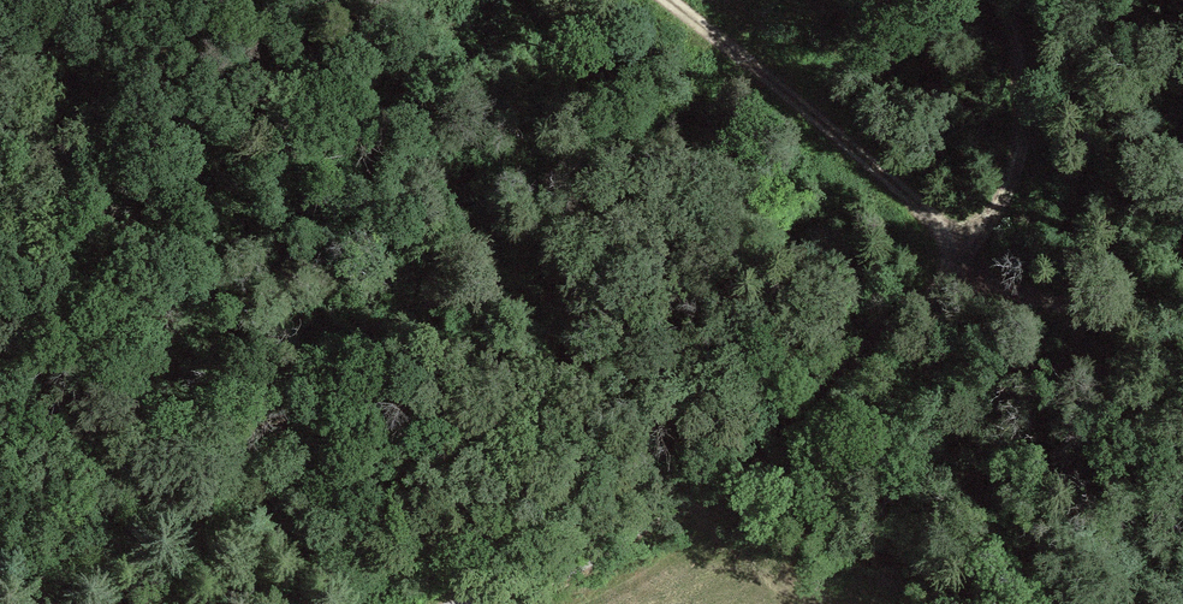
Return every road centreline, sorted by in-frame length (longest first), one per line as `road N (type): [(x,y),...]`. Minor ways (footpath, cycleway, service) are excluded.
road 1 (track): [(0,169),(179,248),(323,455),(358,564),(362,603)]
road 2 (track): [(667,0),(973,249)]
road 3 (track): [(973,249),(936,292),(688,489)]
road 4 (track): [(998,0),(1012,29),(1022,146),(973,249)]
road 5 (unclassified): [(688,489),(575,570),(481,603)]
road 6 (track): [(1182,330),(1036,282),(973,249)]

